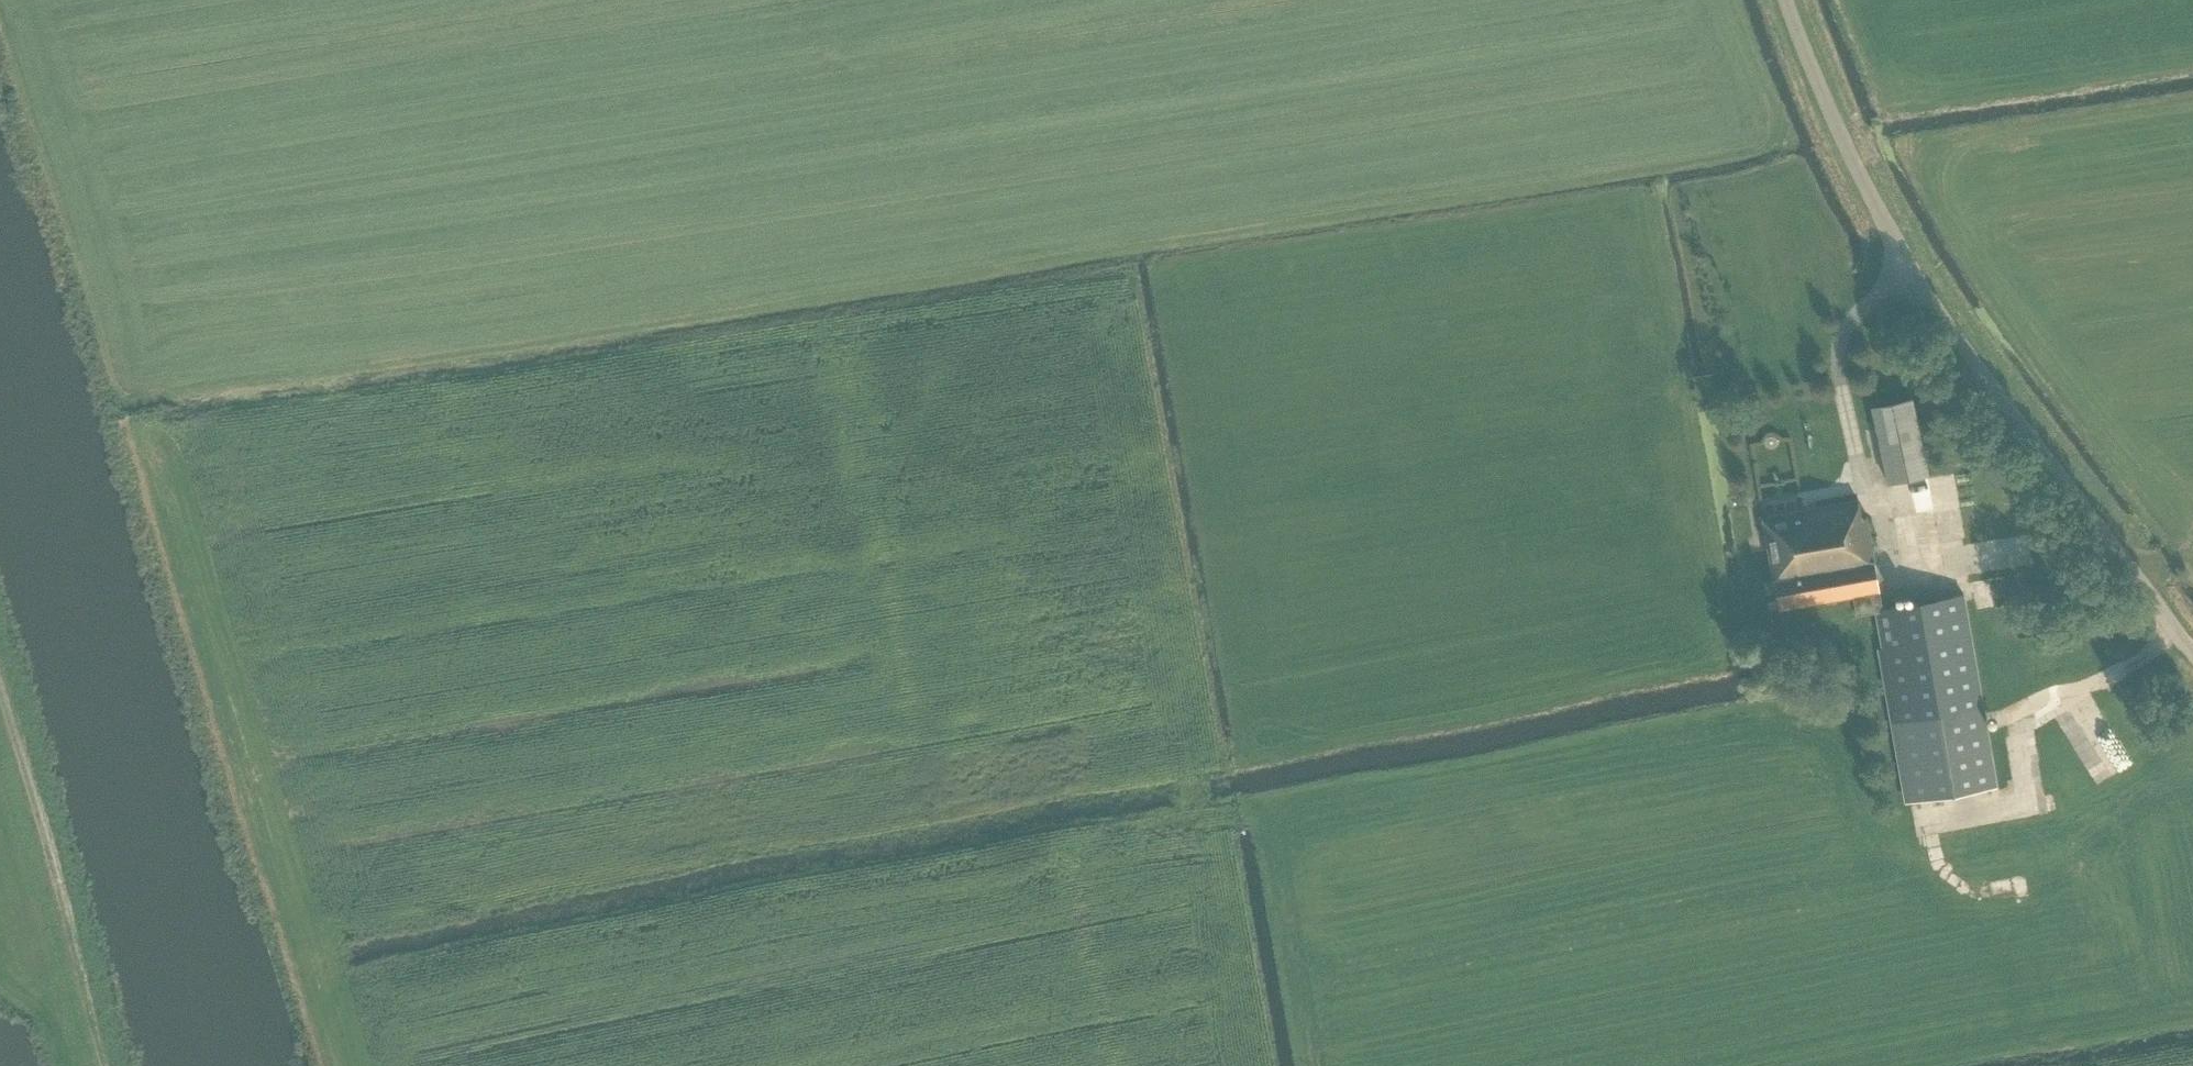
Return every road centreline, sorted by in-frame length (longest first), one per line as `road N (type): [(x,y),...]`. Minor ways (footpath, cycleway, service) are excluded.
road 1 (unclassified): [(2192,664),(1971,360),(1884,224),(1785,0)]

